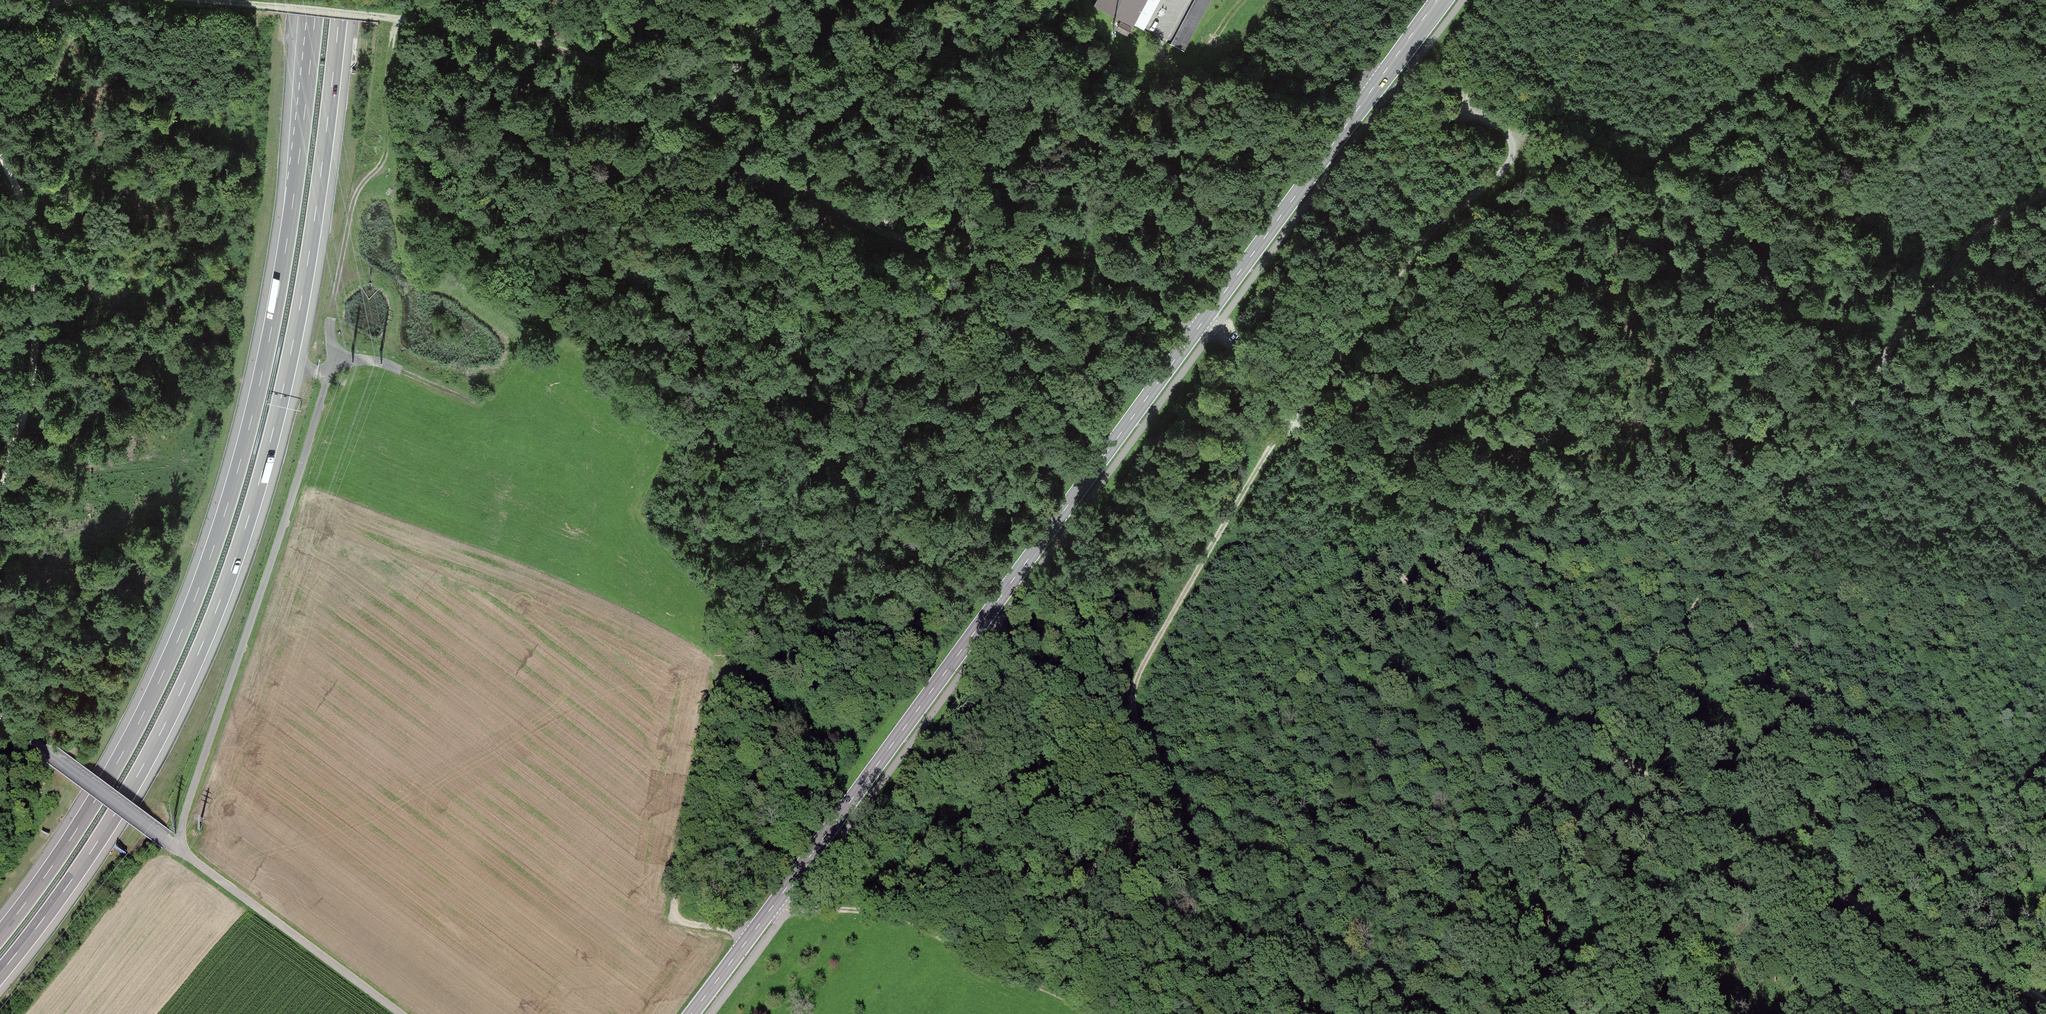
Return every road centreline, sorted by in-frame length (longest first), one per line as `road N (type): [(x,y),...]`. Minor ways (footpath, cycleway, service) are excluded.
road 1 (track): [(185,0),(460,24),(706,122),(873,230),(926,245),(1094,259),(1155,284),(1237,353),(1450,642),(1528,703)]
road 2 (primary): [(691,1013),(1437,0)]
road 3 (track): [(1594,0),(1572,100),(1491,184),(1436,225),(1264,458),(1133,683),(1130,714),(1178,806),(1213,905),(1252,958),(1315,1013)]
road 4 (motorway): [(0,973),(139,773),(233,566),(300,309),(341,0)]
road 5 (motorway): [(317,0),(272,328),(213,550),(120,757),(0,935)]
road 6 (track): [(178,850),(334,355),(334,295),(357,190),(380,162),(390,134),(405,17)]
road 7 (track): [(1579,738),(1961,260),(2045,198)]
road 8 (track): [(2045,1008),(1528,703)]
road 9 (track): [(0,717),(401,1013)]
road 10 (track): [(957,0),(1014,61),(1046,76),(1381,78)]
road 11 (track): [(750,936),(688,924),(667,898),(712,648)]
road 12 (track): [(0,154),(32,237),(37,327),(0,493)]
road 13 (track): [(2045,501),(1879,367)]
road 14 (track): [(930,932),(1104,1013)]
road 15 (track): [(334,355),(406,370),(479,401)]
road 16 (track): [(789,909),(897,917),(930,932)]
road 17 (track): [(1429,46),(1471,106),(1531,142)]
road 18 (track): [(706,122),(772,0)]

